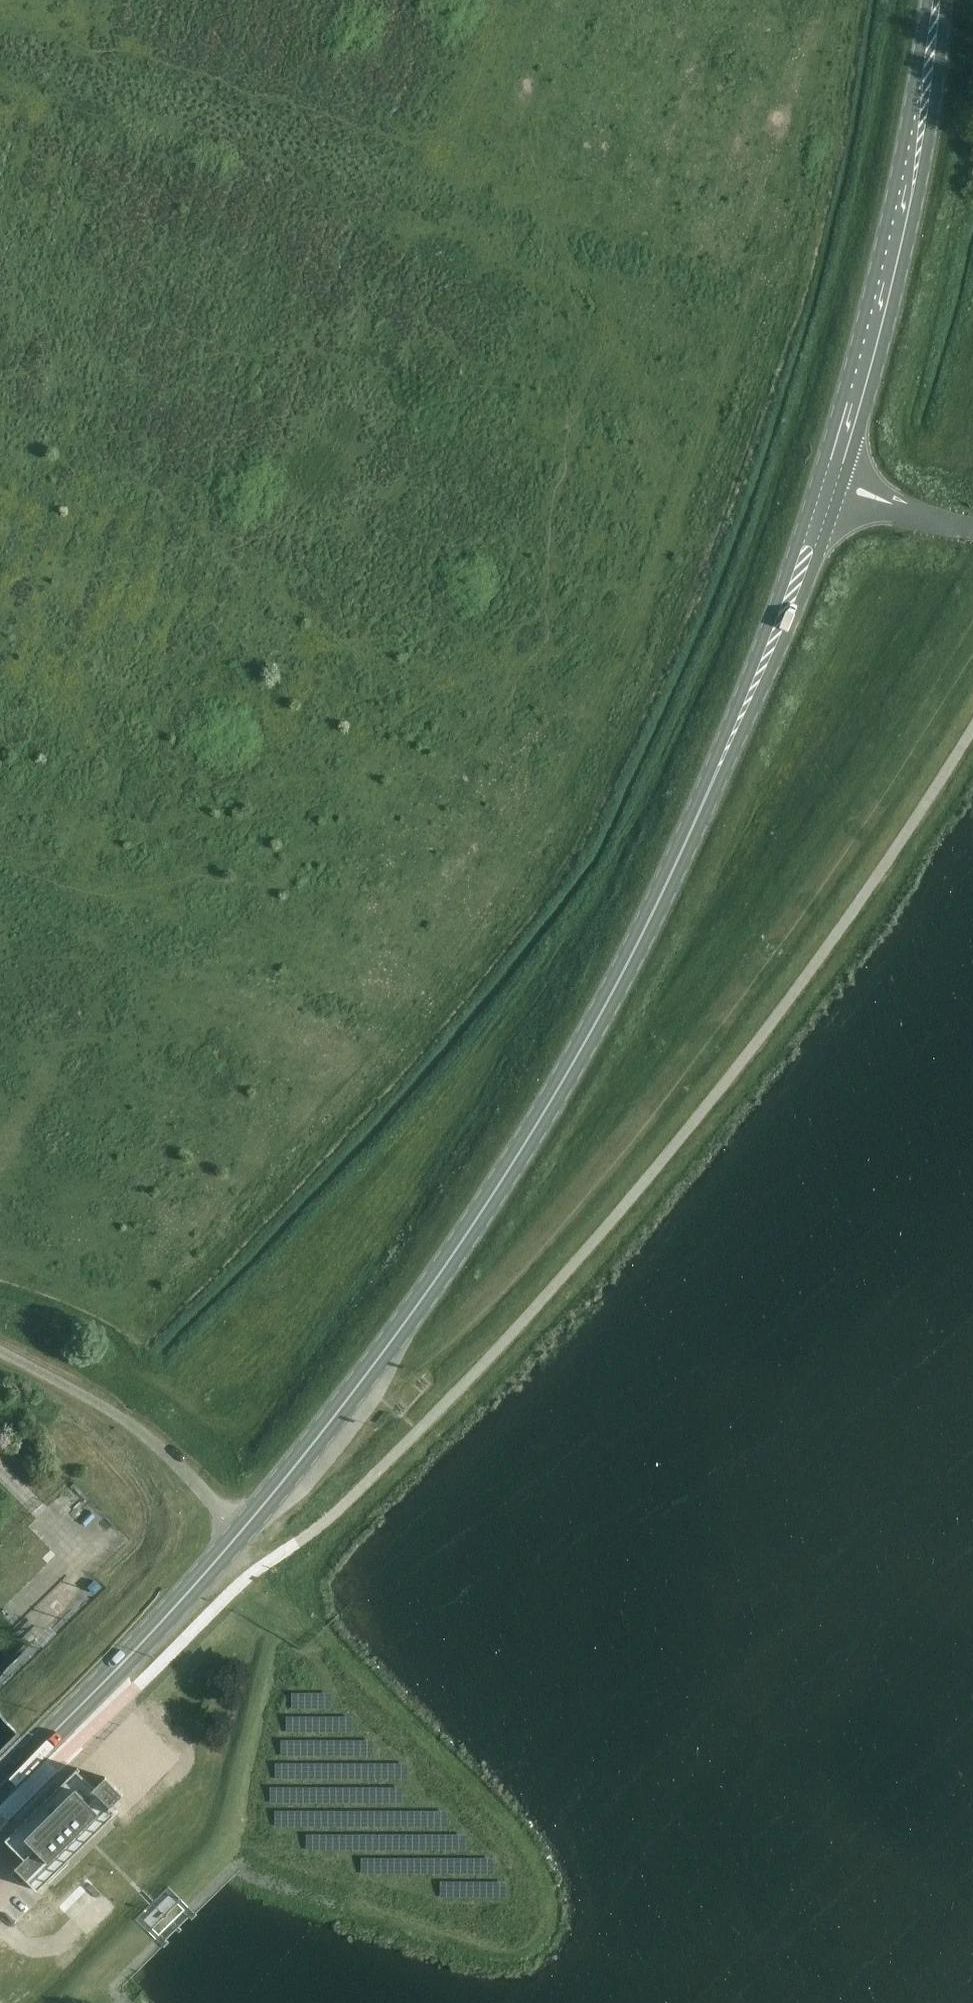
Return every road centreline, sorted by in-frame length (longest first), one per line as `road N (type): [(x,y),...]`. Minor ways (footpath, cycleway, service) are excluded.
road 1 (primary): [(0,1787),(153,1631),(289,1475),(491,1198),(667,884),(773,644),(830,484)]
road 2 (primary): [(830,484),(912,191),(938,0)]
road 3 (unclassified): [(830,484),(972,524)]

